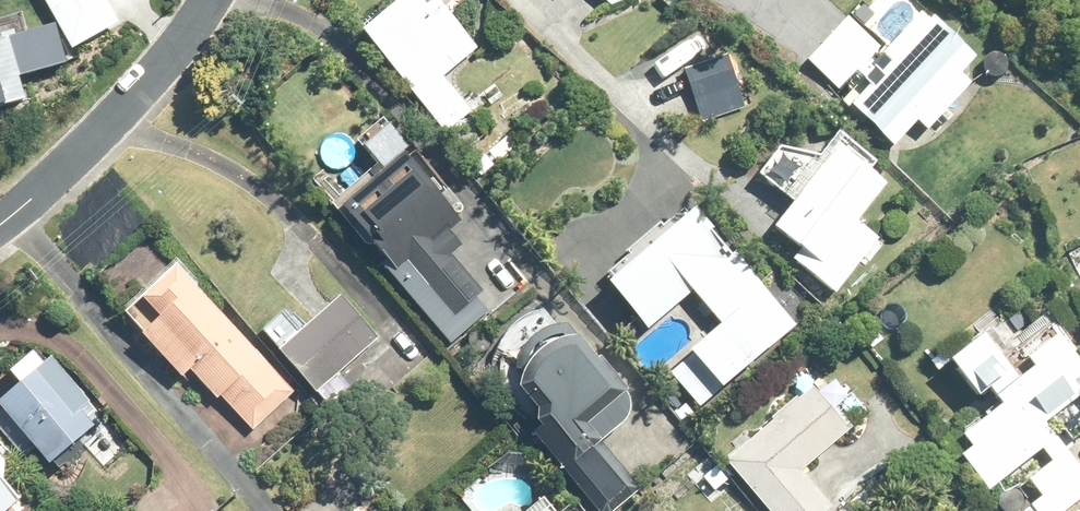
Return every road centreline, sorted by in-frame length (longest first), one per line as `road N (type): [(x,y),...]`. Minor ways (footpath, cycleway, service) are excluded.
road 1 (residential): [(207,0),(168,51),(0,222)]

